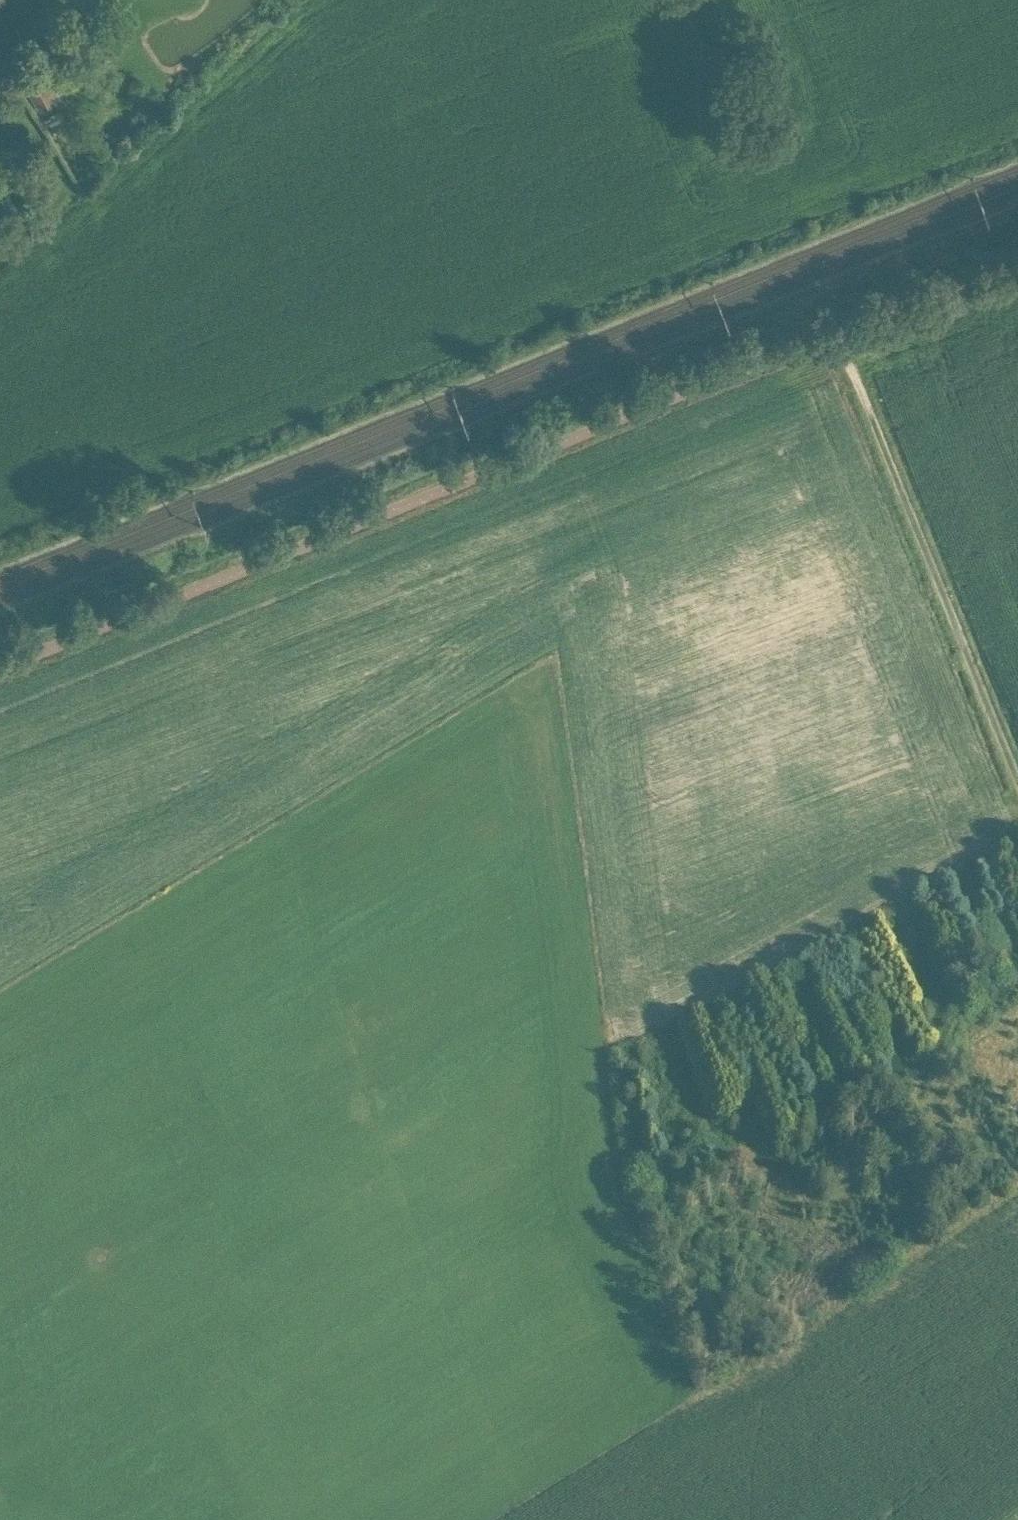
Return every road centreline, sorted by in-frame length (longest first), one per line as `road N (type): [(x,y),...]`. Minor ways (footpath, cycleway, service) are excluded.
road 1 (track): [(836,332),(1017,778)]
road 2 (track): [(766,137),(711,0)]

